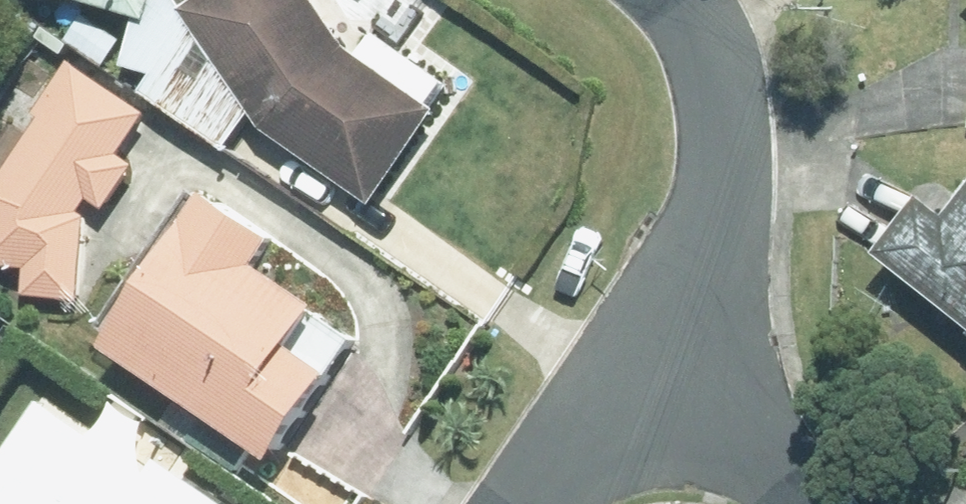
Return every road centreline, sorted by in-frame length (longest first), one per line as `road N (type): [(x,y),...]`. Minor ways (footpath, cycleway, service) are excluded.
road 1 (residential): [(670,325),(718,221),(725,159),(709,52),(684,0)]
road 2 (residential): [(524,503),(670,325)]
road 3 (residential): [(670,325),(812,503)]

